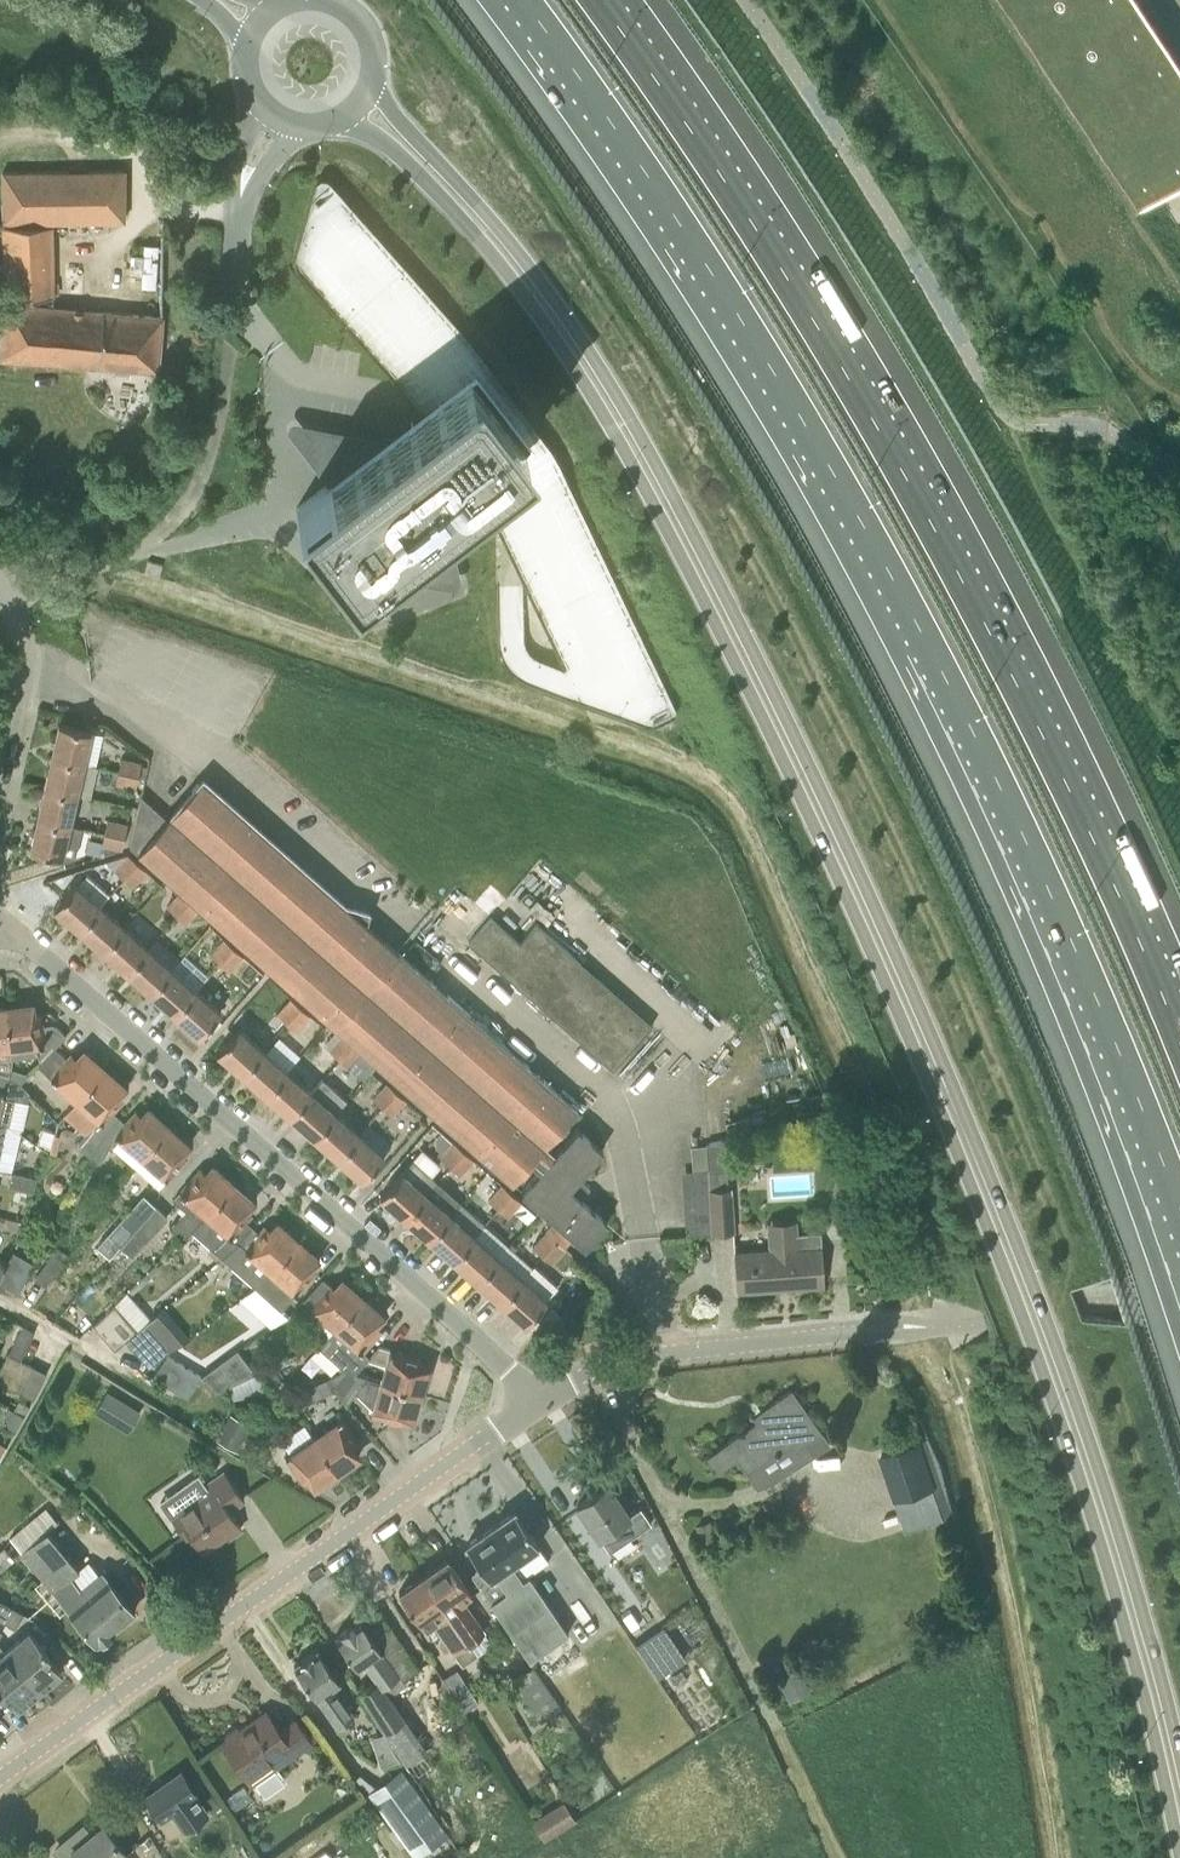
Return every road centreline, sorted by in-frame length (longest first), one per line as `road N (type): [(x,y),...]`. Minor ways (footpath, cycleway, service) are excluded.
road 1 (secondary): [(339,121),(390,148),(476,237),(548,329),(620,444),(739,672),(851,906),(1035,1349),(1179,1857)]
road 2 (secondary): [(1179,1764),(1057,1346),(870,897),(758,663),(639,434),(566,317),(372,83)]
road 3 (motorway): [(524,0),(737,312),(930,647),(1052,898),(1179,1208)]
road 4 (motorway): [(1179,1042),(959,569),(890,441),(716,162),(602,0)]
road 5 (residential): [(537,1394),(0,921)]
road 6 (residential): [(0,1780),(537,1394)]
road 7 (residential): [(537,1394),(623,1360),(889,1334)]
road 8 (residential): [(227,353),(211,451),(186,506),(120,560),(19,609)]
road 9 (unclassified): [(275,117),(238,207),(235,292),(263,343)]
road 10 (residential): [(202,1441),(0,1312)]
road 11 (track): [(238,207),(157,209),(120,242),(70,244)]
road 12 (residential): [(0,771),(27,653),(19,609)]
road 13 (secondary): [(372,83),(375,62),(359,21),(321,0),(278,8)]

